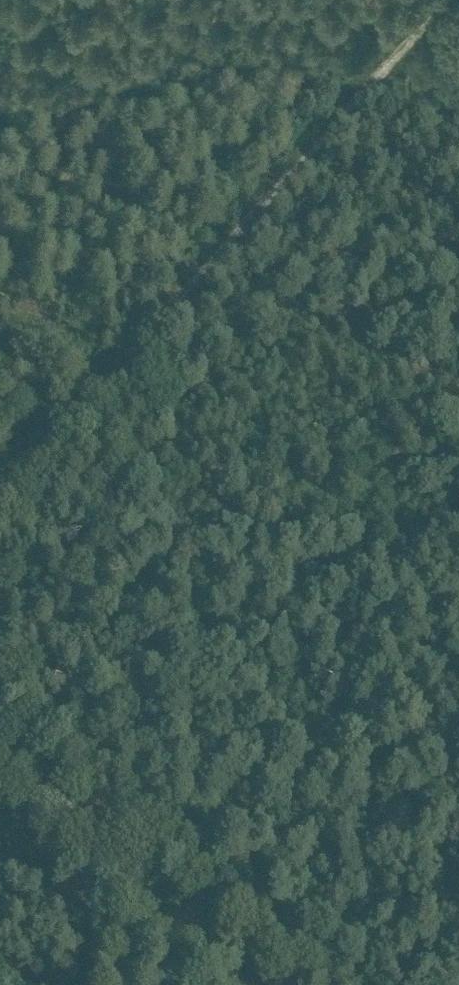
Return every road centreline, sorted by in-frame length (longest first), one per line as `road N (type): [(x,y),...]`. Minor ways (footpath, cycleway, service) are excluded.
road 1 (track): [(440,0),(223,229),(108,383),(0,504)]
road 2 (track): [(0,772),(252,984)]

